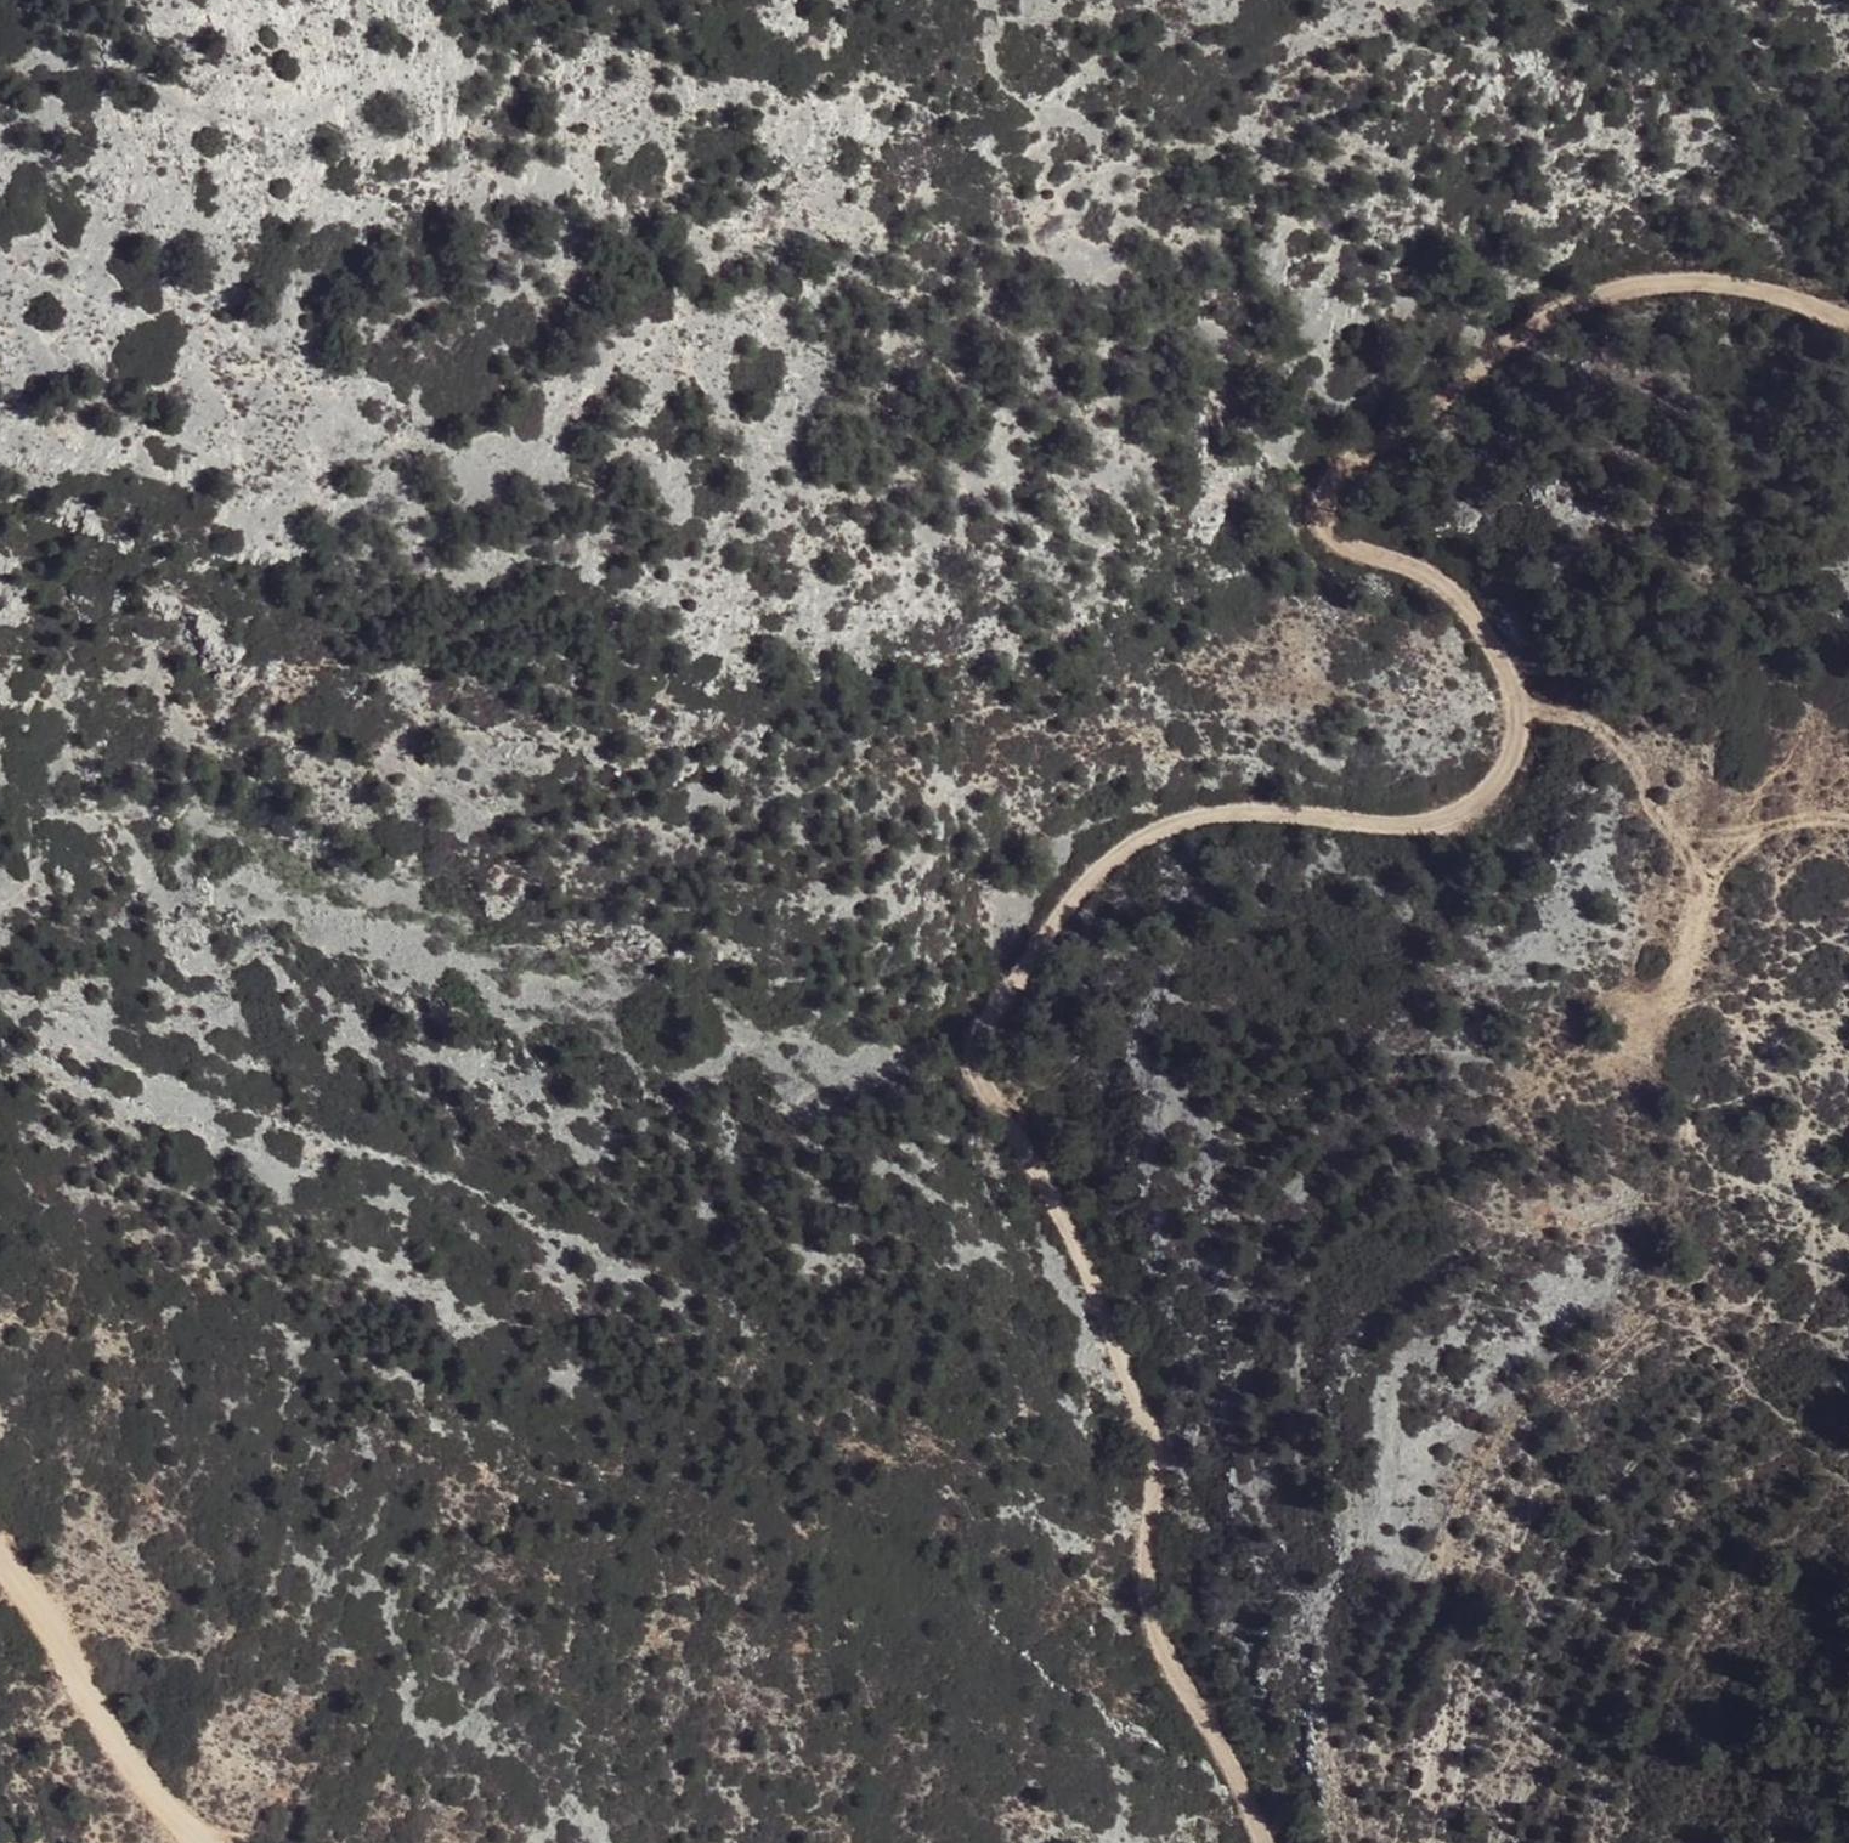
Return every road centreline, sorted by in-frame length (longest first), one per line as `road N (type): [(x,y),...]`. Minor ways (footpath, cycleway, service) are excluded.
road 1 (track): [(1265,1842),(1160,1640),(1148,1599),(1151,1436),(1088,1266),(978,1077),(977,1032),(1085,885),(1141,839),(1182,822),(1241,812),(1415,825),(1481,797),(1509,766),(1523,716),(1485,628),(1445,582),(1329,537),(1321,507),(1333,477),(1359,454),(1400,433),(1537,323),(1636,284),(1729,283),(1848,320)]
road 2 (track): [(198,1842),(157,1798),(0,1566)]

